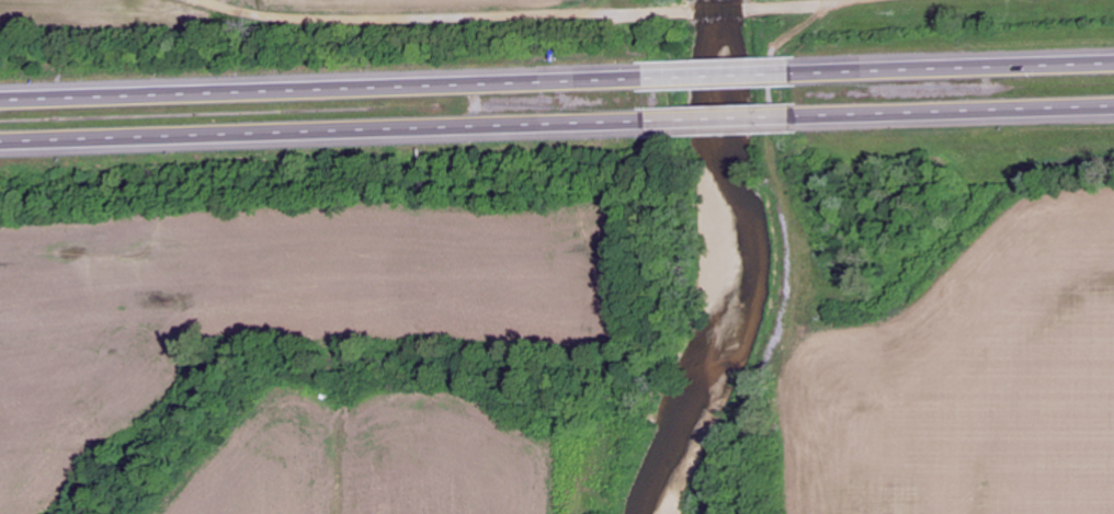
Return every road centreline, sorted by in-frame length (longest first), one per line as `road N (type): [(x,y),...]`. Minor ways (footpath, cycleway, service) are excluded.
road 1 (motorway): [(651,75),(0,98)]
road 2 (motorway): [(0,144),(651,121)]
road 3 (motorway): [(1113,58),(794,69)]
road 4 (motorway): [(795,115),(1113,110)]
road 5 (motorway): [(651,121),(795,115)]
road 6 (motorway): [(794,69),(651,75)]

